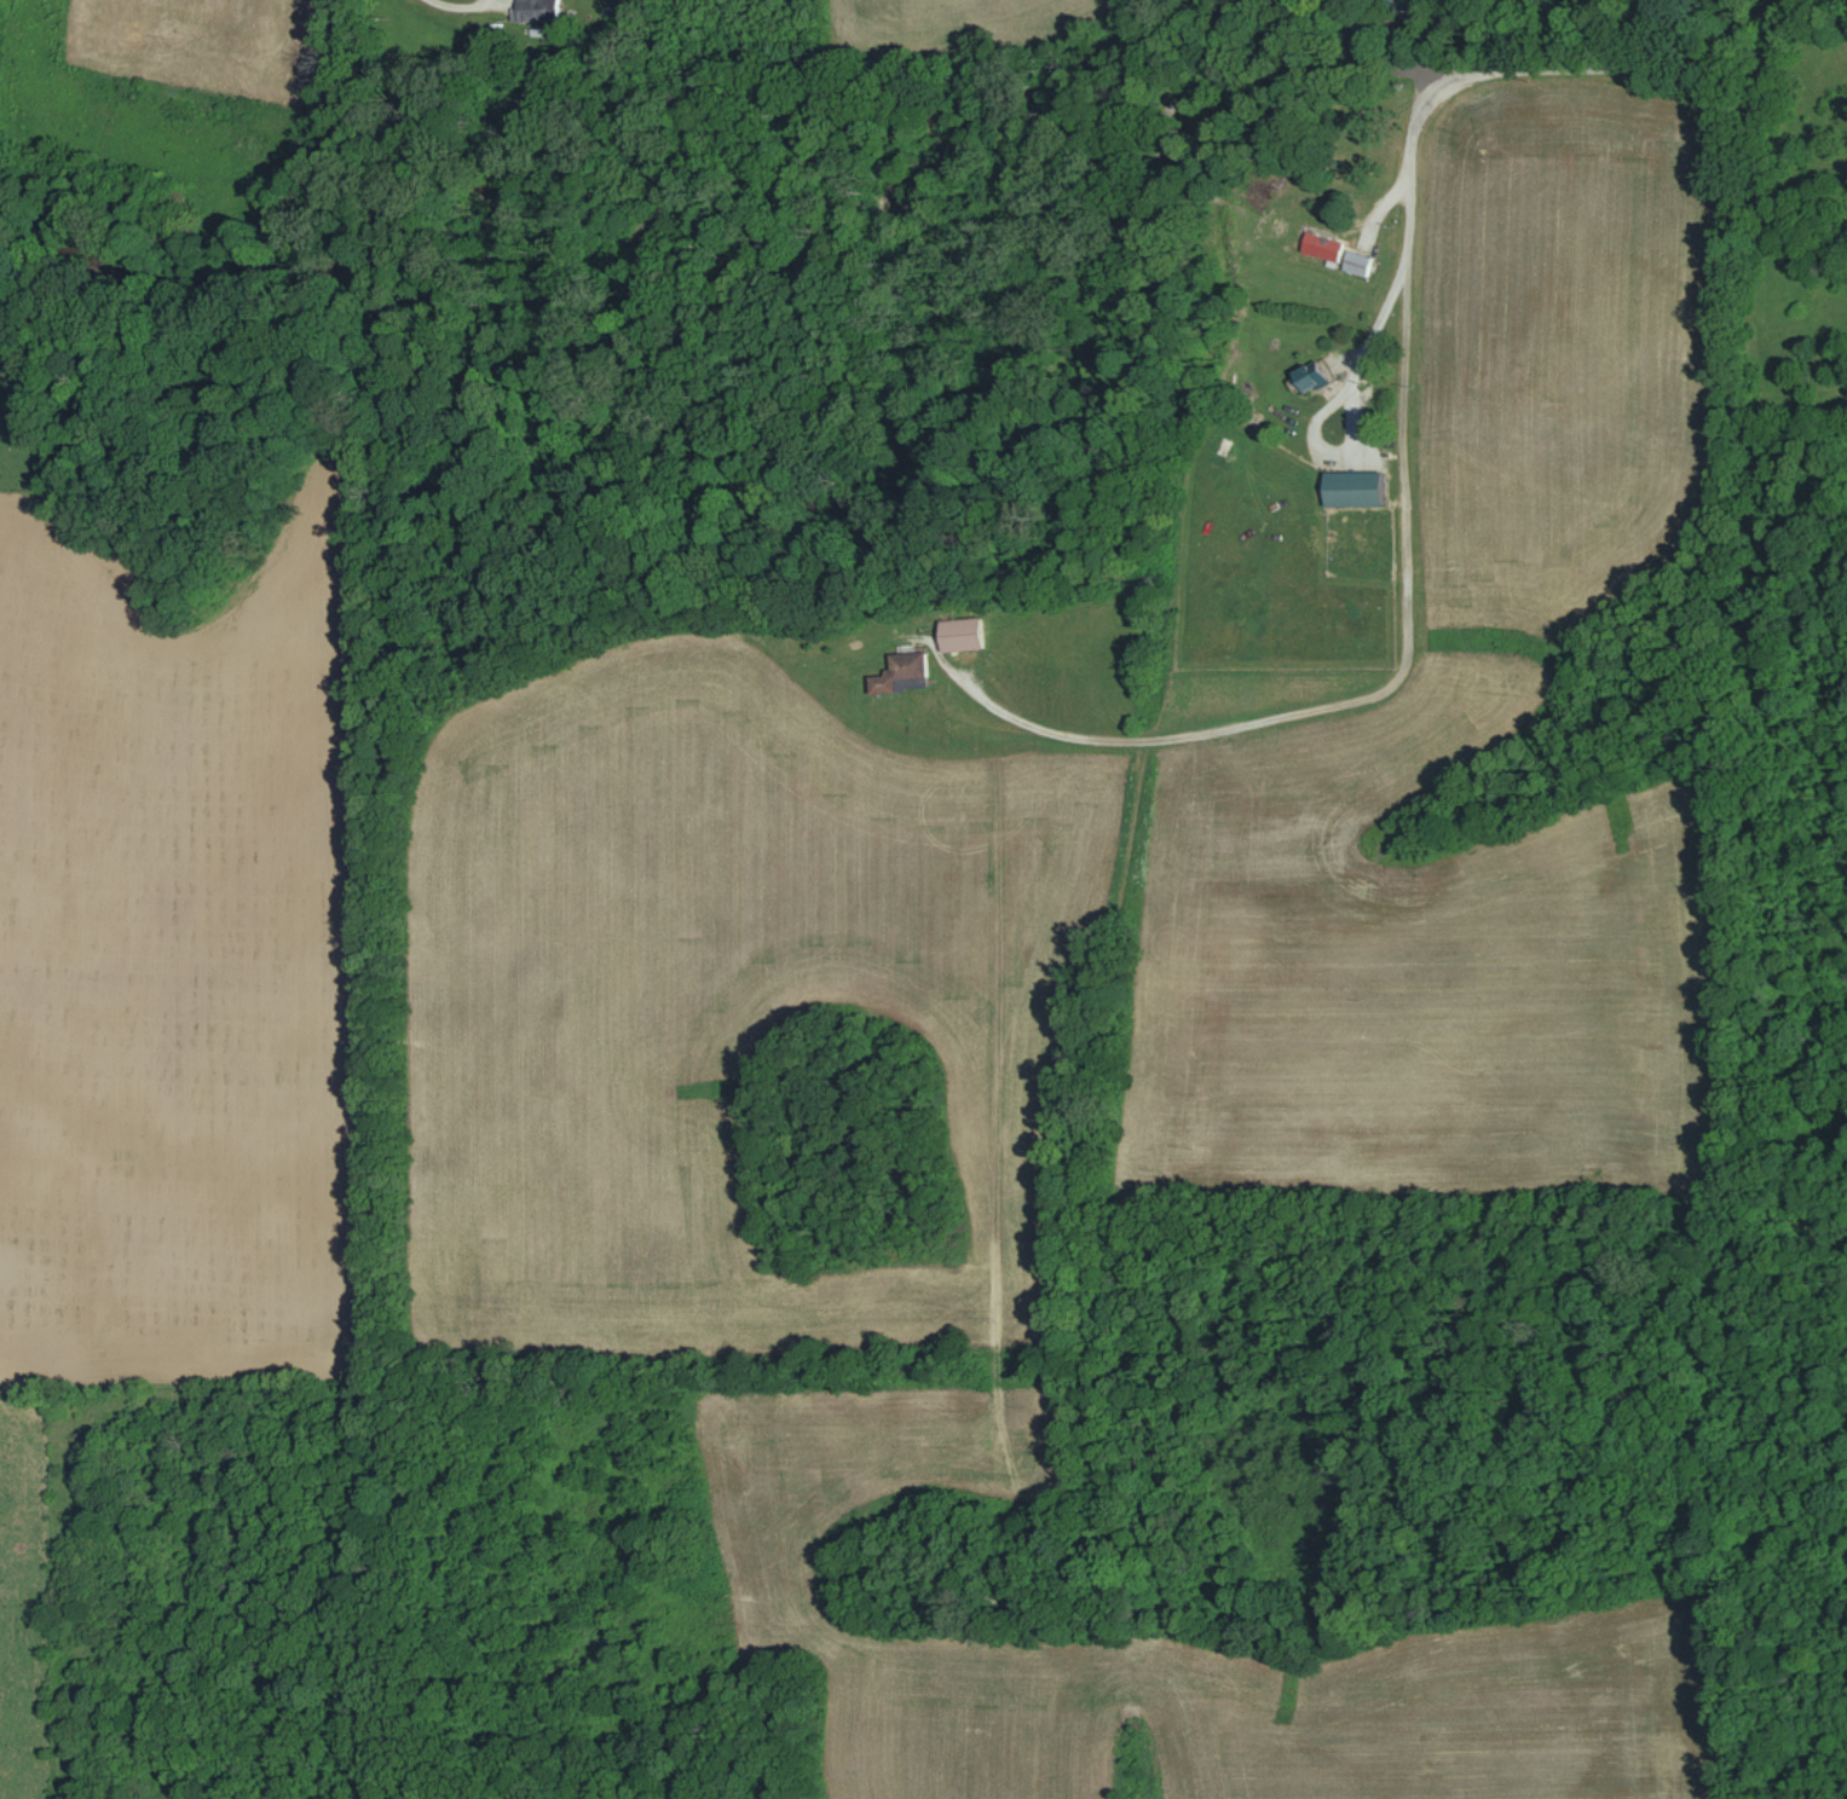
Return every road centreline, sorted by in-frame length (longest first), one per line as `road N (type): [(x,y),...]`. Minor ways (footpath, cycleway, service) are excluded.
road 1 (residential): [(1399,284),(1413,144),(1431,77),(1580,64),(1685,66),(1783,4),(1802,0)]

